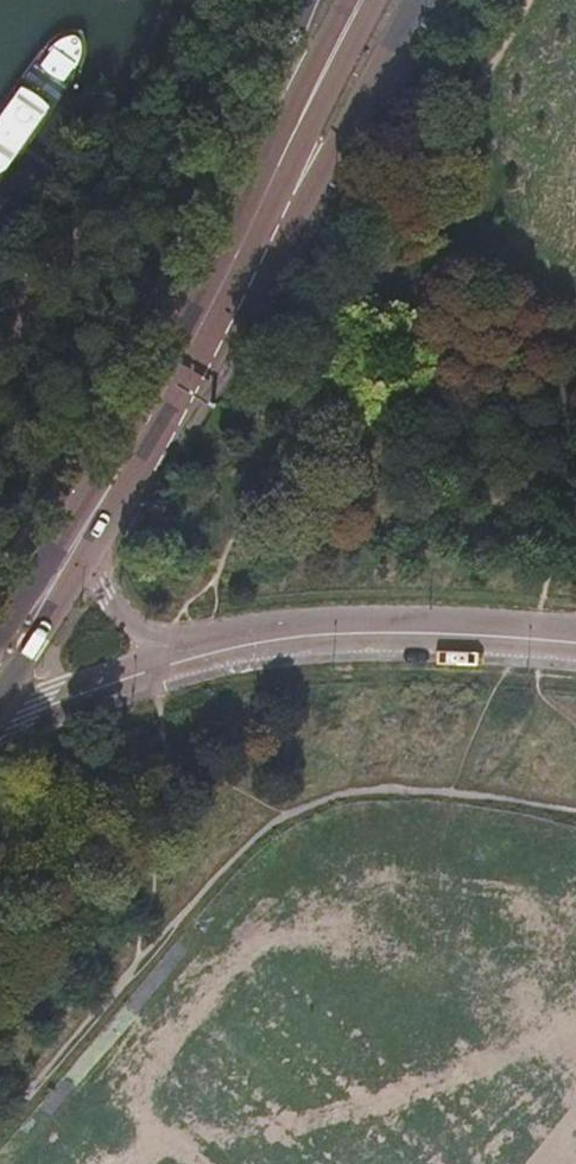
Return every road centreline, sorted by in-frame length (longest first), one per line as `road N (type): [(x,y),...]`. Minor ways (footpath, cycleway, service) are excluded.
road 1 (unclassified): [(177,661),(290,637),(355,634),(575,643)]
road 2 (primary): [(258,208),(85,527)]
road 3 (primary): [(258,208),(311,176),(413,0)]
road 4 (primary): [(363,0),(258,208)]
road 5 (primary): [(308,0),(265,120),(258,208)]
road 6 (unclassified): [(0,722),(177,661)]
road 7 (unclassified): [(177,661),(117,611),(85,527)]
road 8 (primary): [(85,527),(0,664)]

